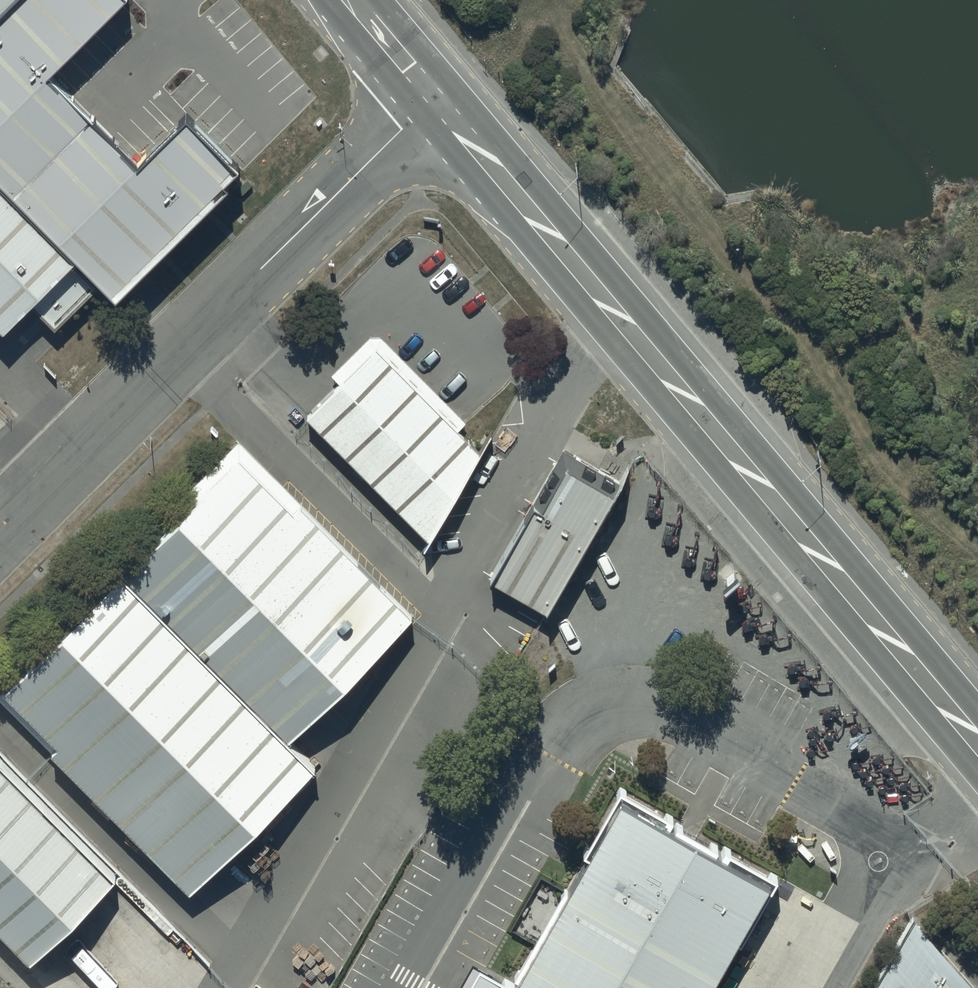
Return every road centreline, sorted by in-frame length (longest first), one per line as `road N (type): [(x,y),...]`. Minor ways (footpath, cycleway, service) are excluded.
road 1 (secondary): [(977,737),(437,96)]
road 2 (track): [(564,0),(566,29),(644,153),(793,323),(861,433),(977,553)]
road 3 (unclassified): [(437,96),(0,537)]
road 4 (secondary): [(437,96),(356,0)]

